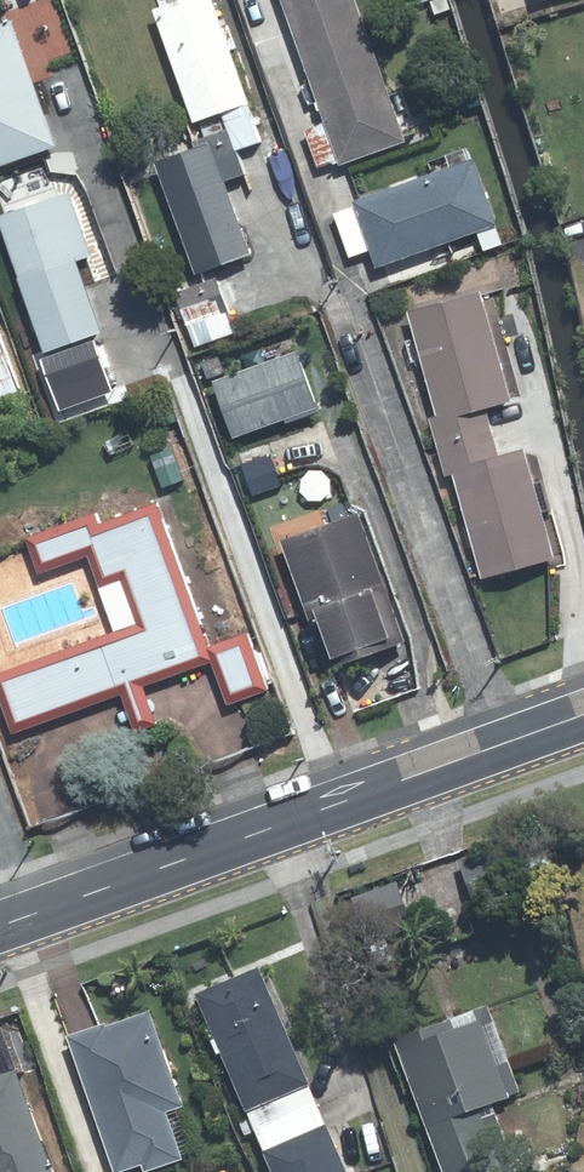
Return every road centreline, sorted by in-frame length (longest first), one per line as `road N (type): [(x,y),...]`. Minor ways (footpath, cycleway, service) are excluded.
road 1 (tertiary): [(0,923),(583,713)]

